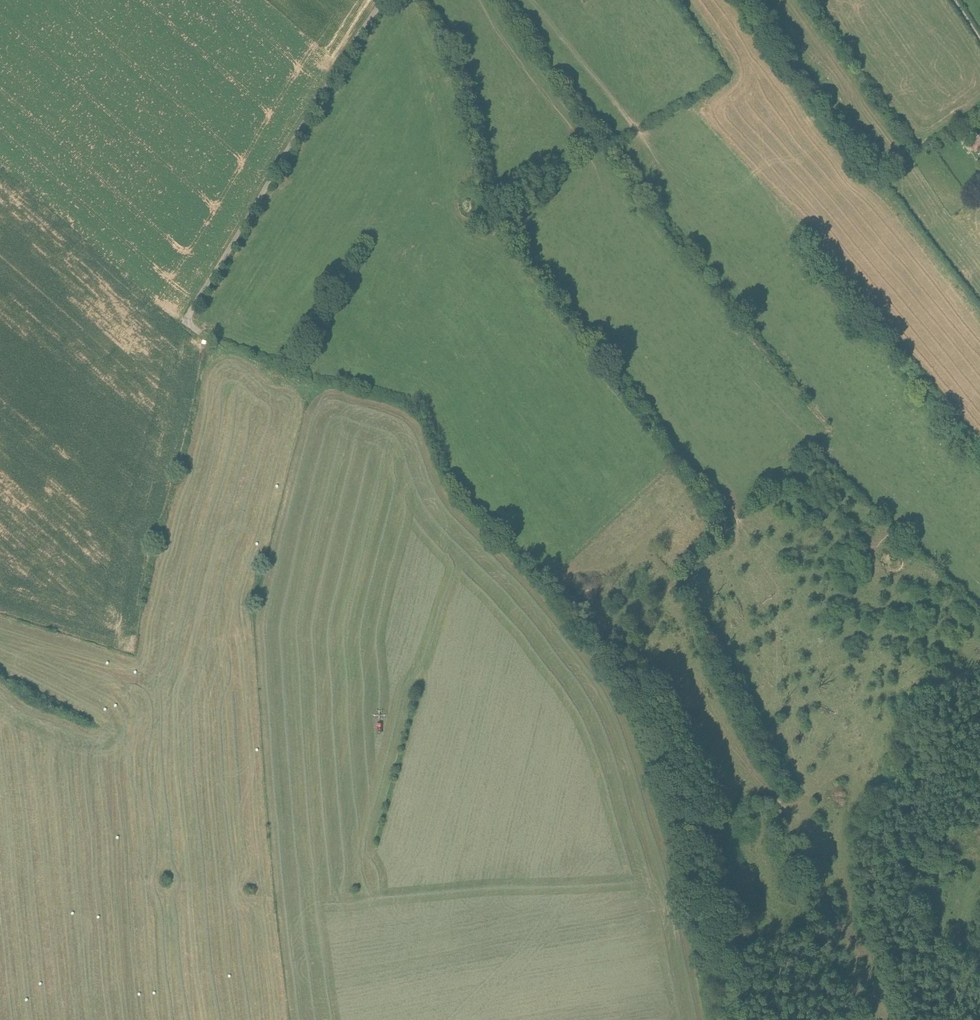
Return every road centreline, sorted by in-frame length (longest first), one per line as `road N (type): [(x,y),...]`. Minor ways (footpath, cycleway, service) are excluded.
road 1 (track): [(201,332),(189,324),(190,311),(383,0)]

